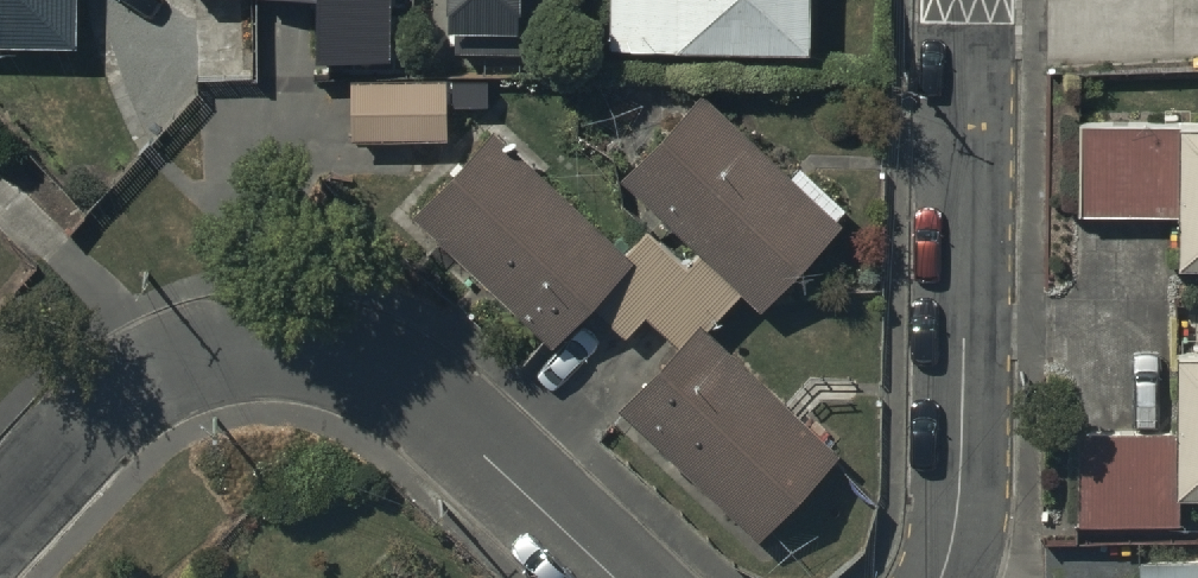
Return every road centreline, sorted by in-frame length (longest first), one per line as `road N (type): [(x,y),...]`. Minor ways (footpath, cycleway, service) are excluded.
road 1 (unclassified): [(615,577),(390,365),(315,340),(179,354),(111,396),(0,515)]
road 2 (unclassified): [(965,0),(957,529),(945,577)]

